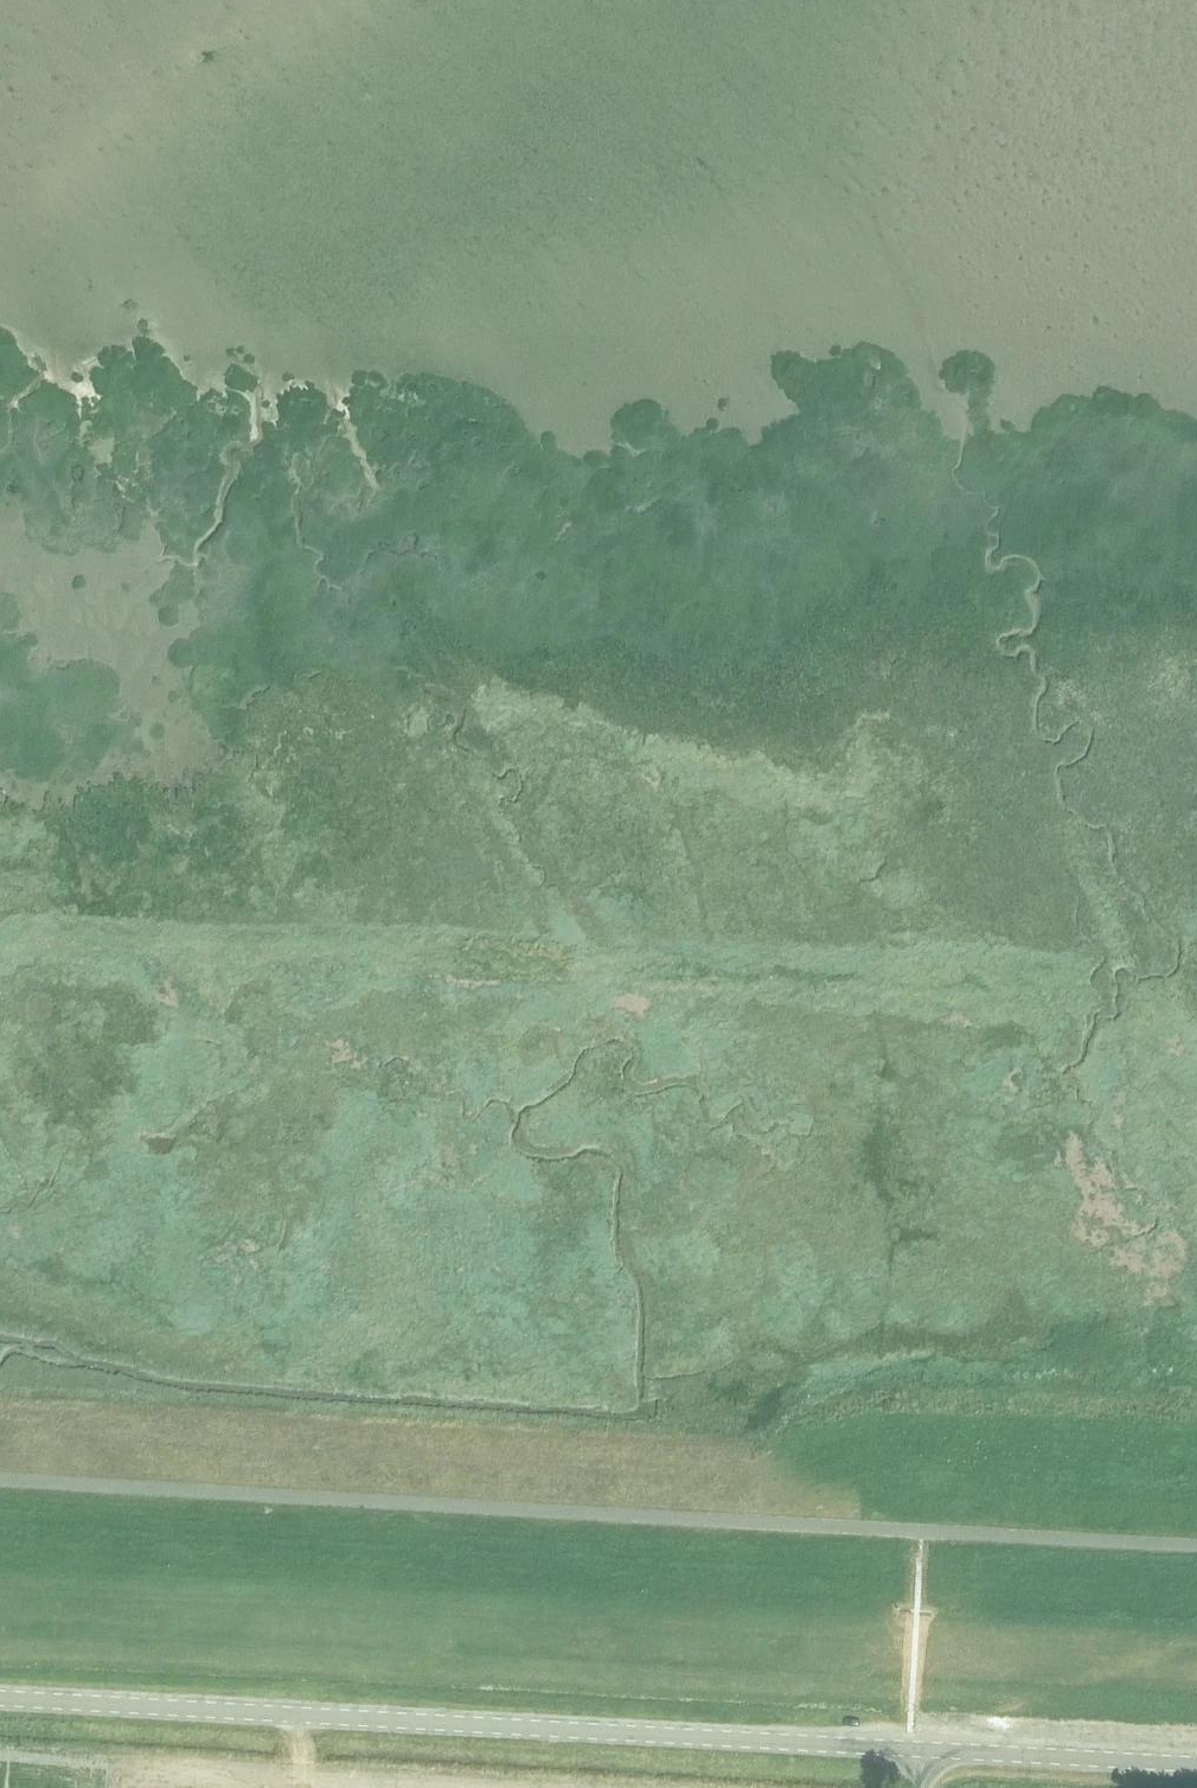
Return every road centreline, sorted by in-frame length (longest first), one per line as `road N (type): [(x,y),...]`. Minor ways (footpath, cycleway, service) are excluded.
road 1 (tertiary): [(0,1700),(910,1751)]
road 2 (tertiary): [(910,1751),(1196,1767)]

